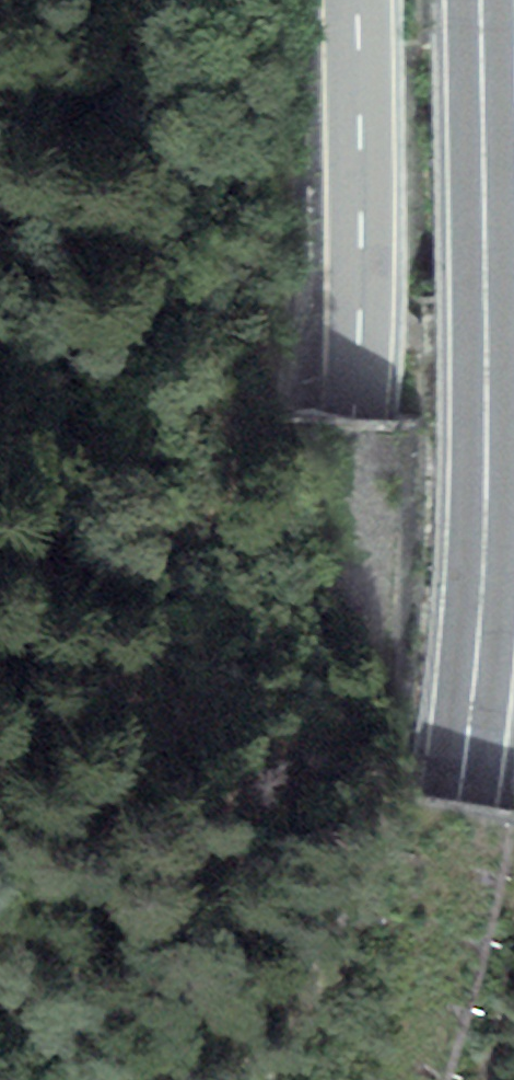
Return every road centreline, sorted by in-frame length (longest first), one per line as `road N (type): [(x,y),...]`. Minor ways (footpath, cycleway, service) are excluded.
road 1 (primary): [(359,0),(356,412),(330,588),(251,827),(126,1079)]
road 2 (trunk): [(381,1079),(424,937),(450,810),(481,586),(487,429),(479,0)]

